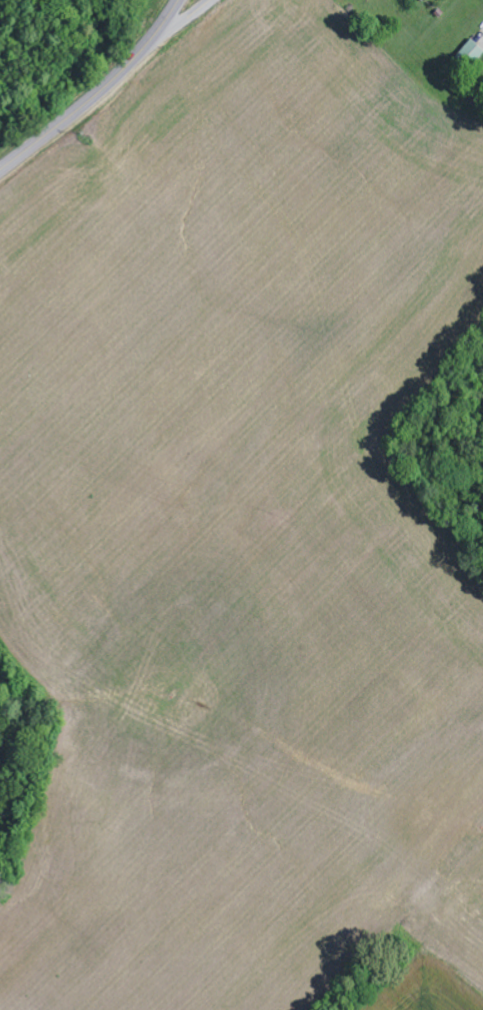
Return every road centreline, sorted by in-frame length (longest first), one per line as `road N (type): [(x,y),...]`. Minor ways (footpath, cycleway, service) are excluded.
road 1 (secondary): [(0,172),(106,89),(177,0)]

